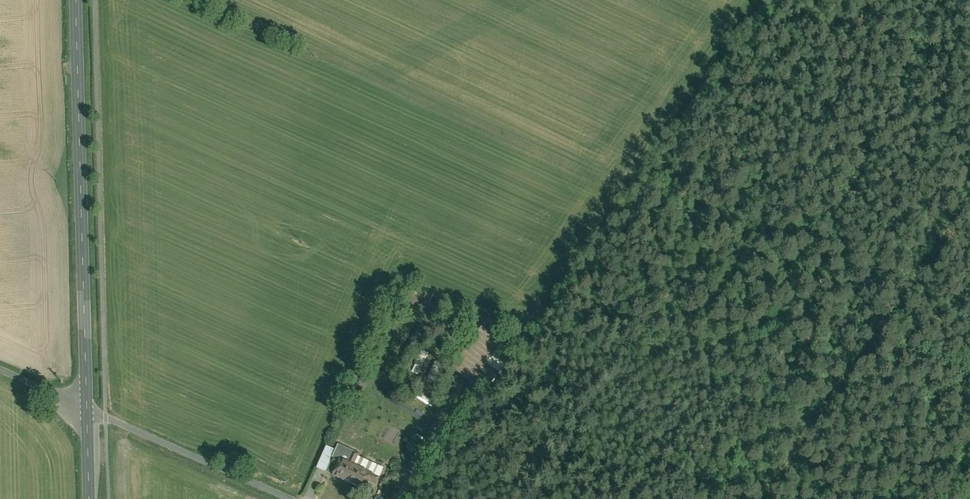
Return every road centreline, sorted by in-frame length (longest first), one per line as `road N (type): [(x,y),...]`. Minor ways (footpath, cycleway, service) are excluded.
road 1 (tertiary): [(76,0),(87,408)]
road 2 (residential): [(301,498),(87,408)]

